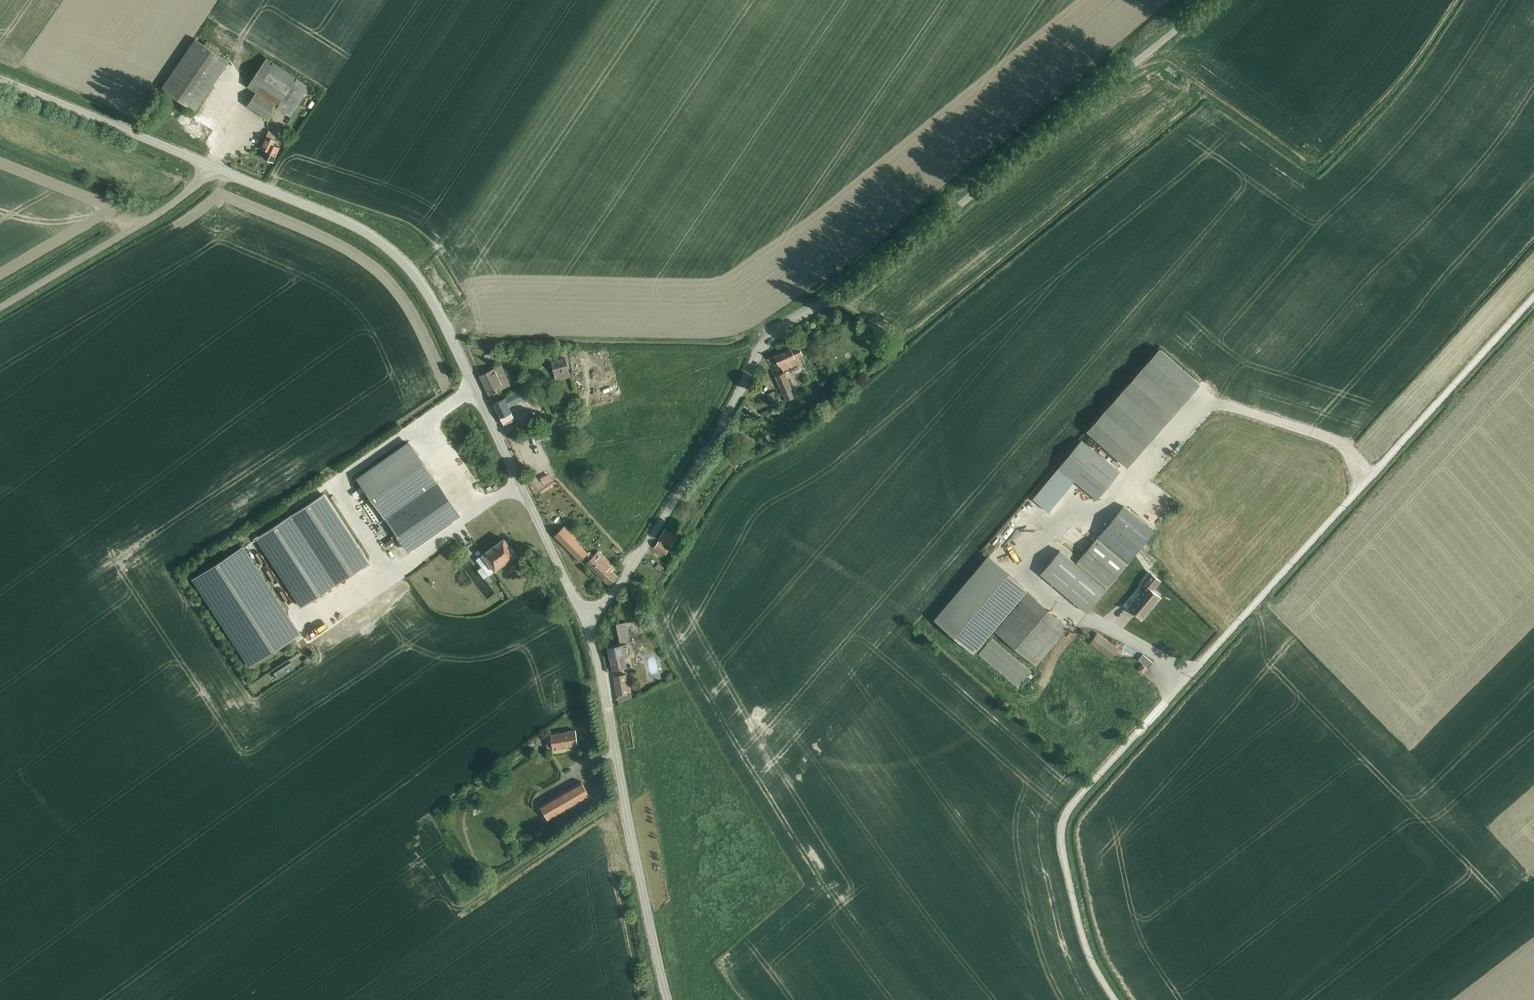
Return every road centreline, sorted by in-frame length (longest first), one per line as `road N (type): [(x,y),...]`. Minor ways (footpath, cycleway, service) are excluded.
road 1 (unclassified): [(584,617),(613,595),(674,505),(770,341),(854,290),(1213,0)]
road 2 (unclassified): [(1118,999),(1087,949),(1063,820),(1533,300)]
road 3 (tertiary): [(584,617),(439,313),(406,262),(368,232),(0,78)]
road 4 (tertiary): [(668,999),(584,617)]
road 5 (track): [(0,307),(177,200),(212,167)]

